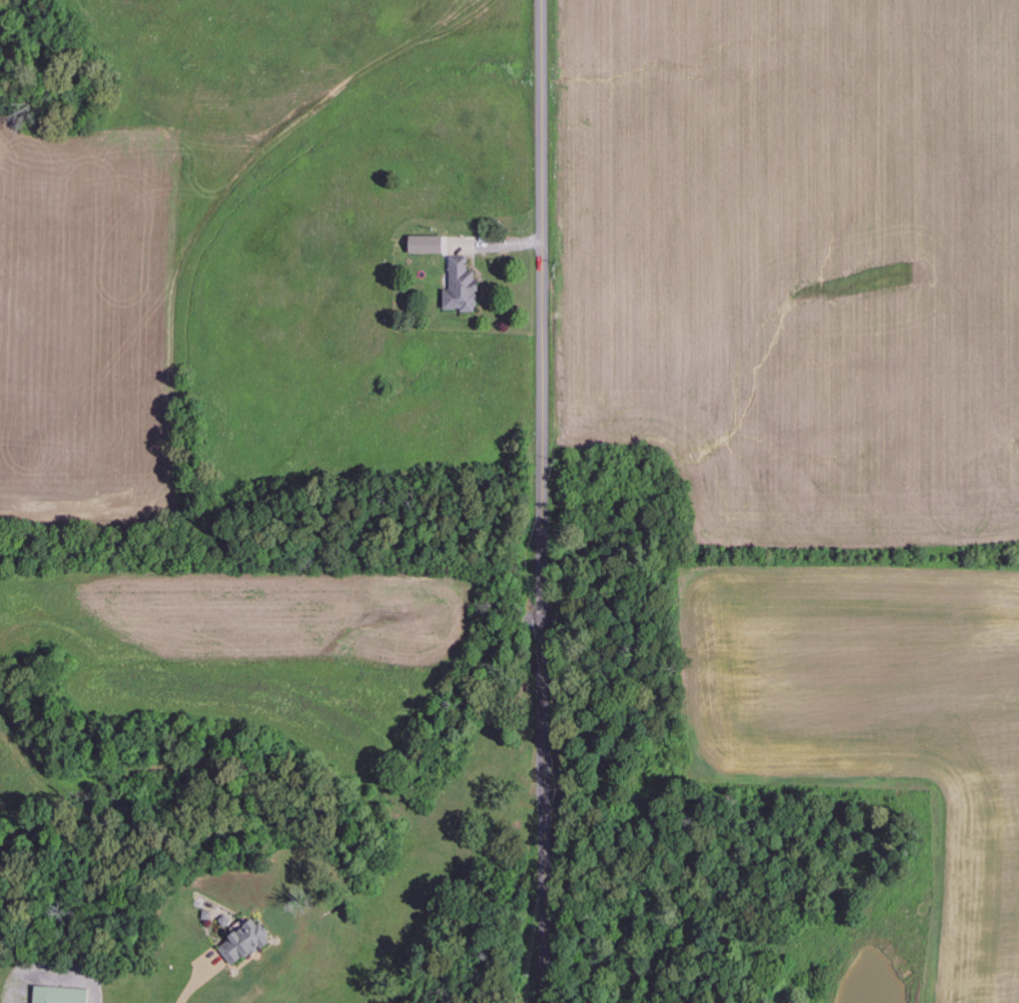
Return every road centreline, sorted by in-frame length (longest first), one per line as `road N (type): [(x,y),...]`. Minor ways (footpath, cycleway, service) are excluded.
road 1 (secondary): [(542,1002),(541,0)]

